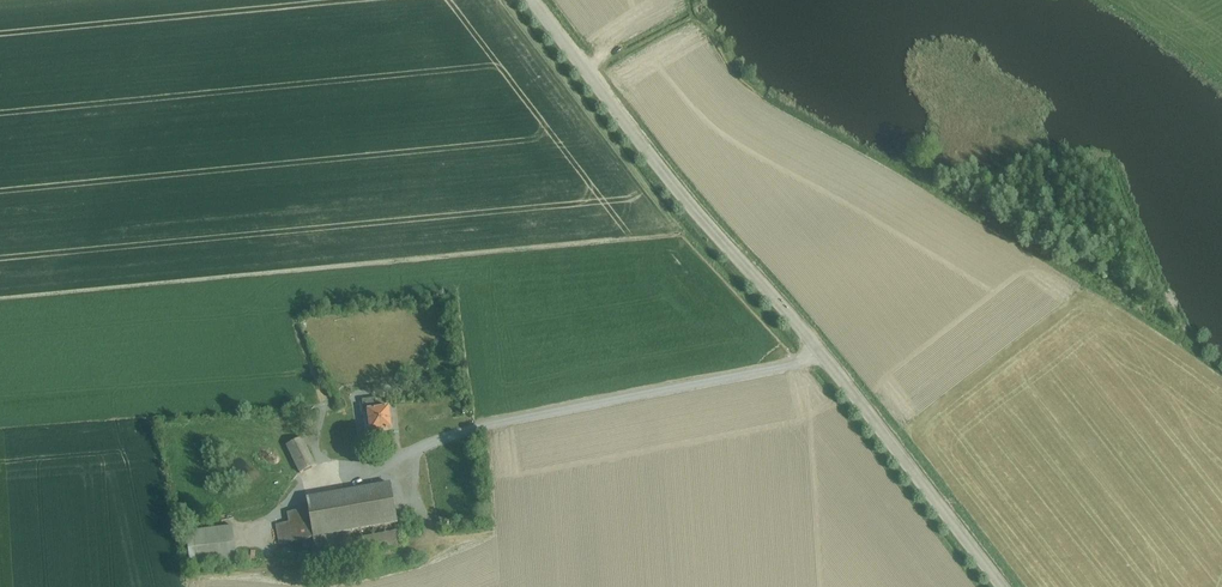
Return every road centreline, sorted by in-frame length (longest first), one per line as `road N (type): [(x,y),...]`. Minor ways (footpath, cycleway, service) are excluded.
road 1 (tertiary): [(825,358),(528,0)]
road 2 (unclassified): [(399,461),(483,429),(825,358)]
road 3 (tertiary): [(1001,586),(825,358)]

